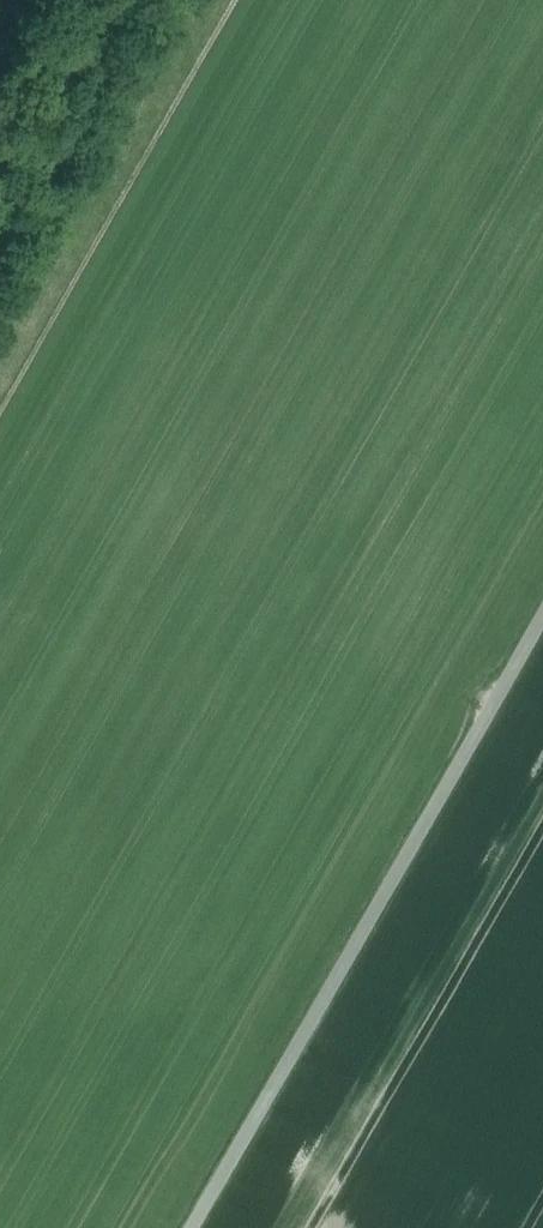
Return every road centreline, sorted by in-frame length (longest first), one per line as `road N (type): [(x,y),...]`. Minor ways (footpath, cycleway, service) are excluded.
road 1 (unclassified): [(199,1227),(542,638)]

